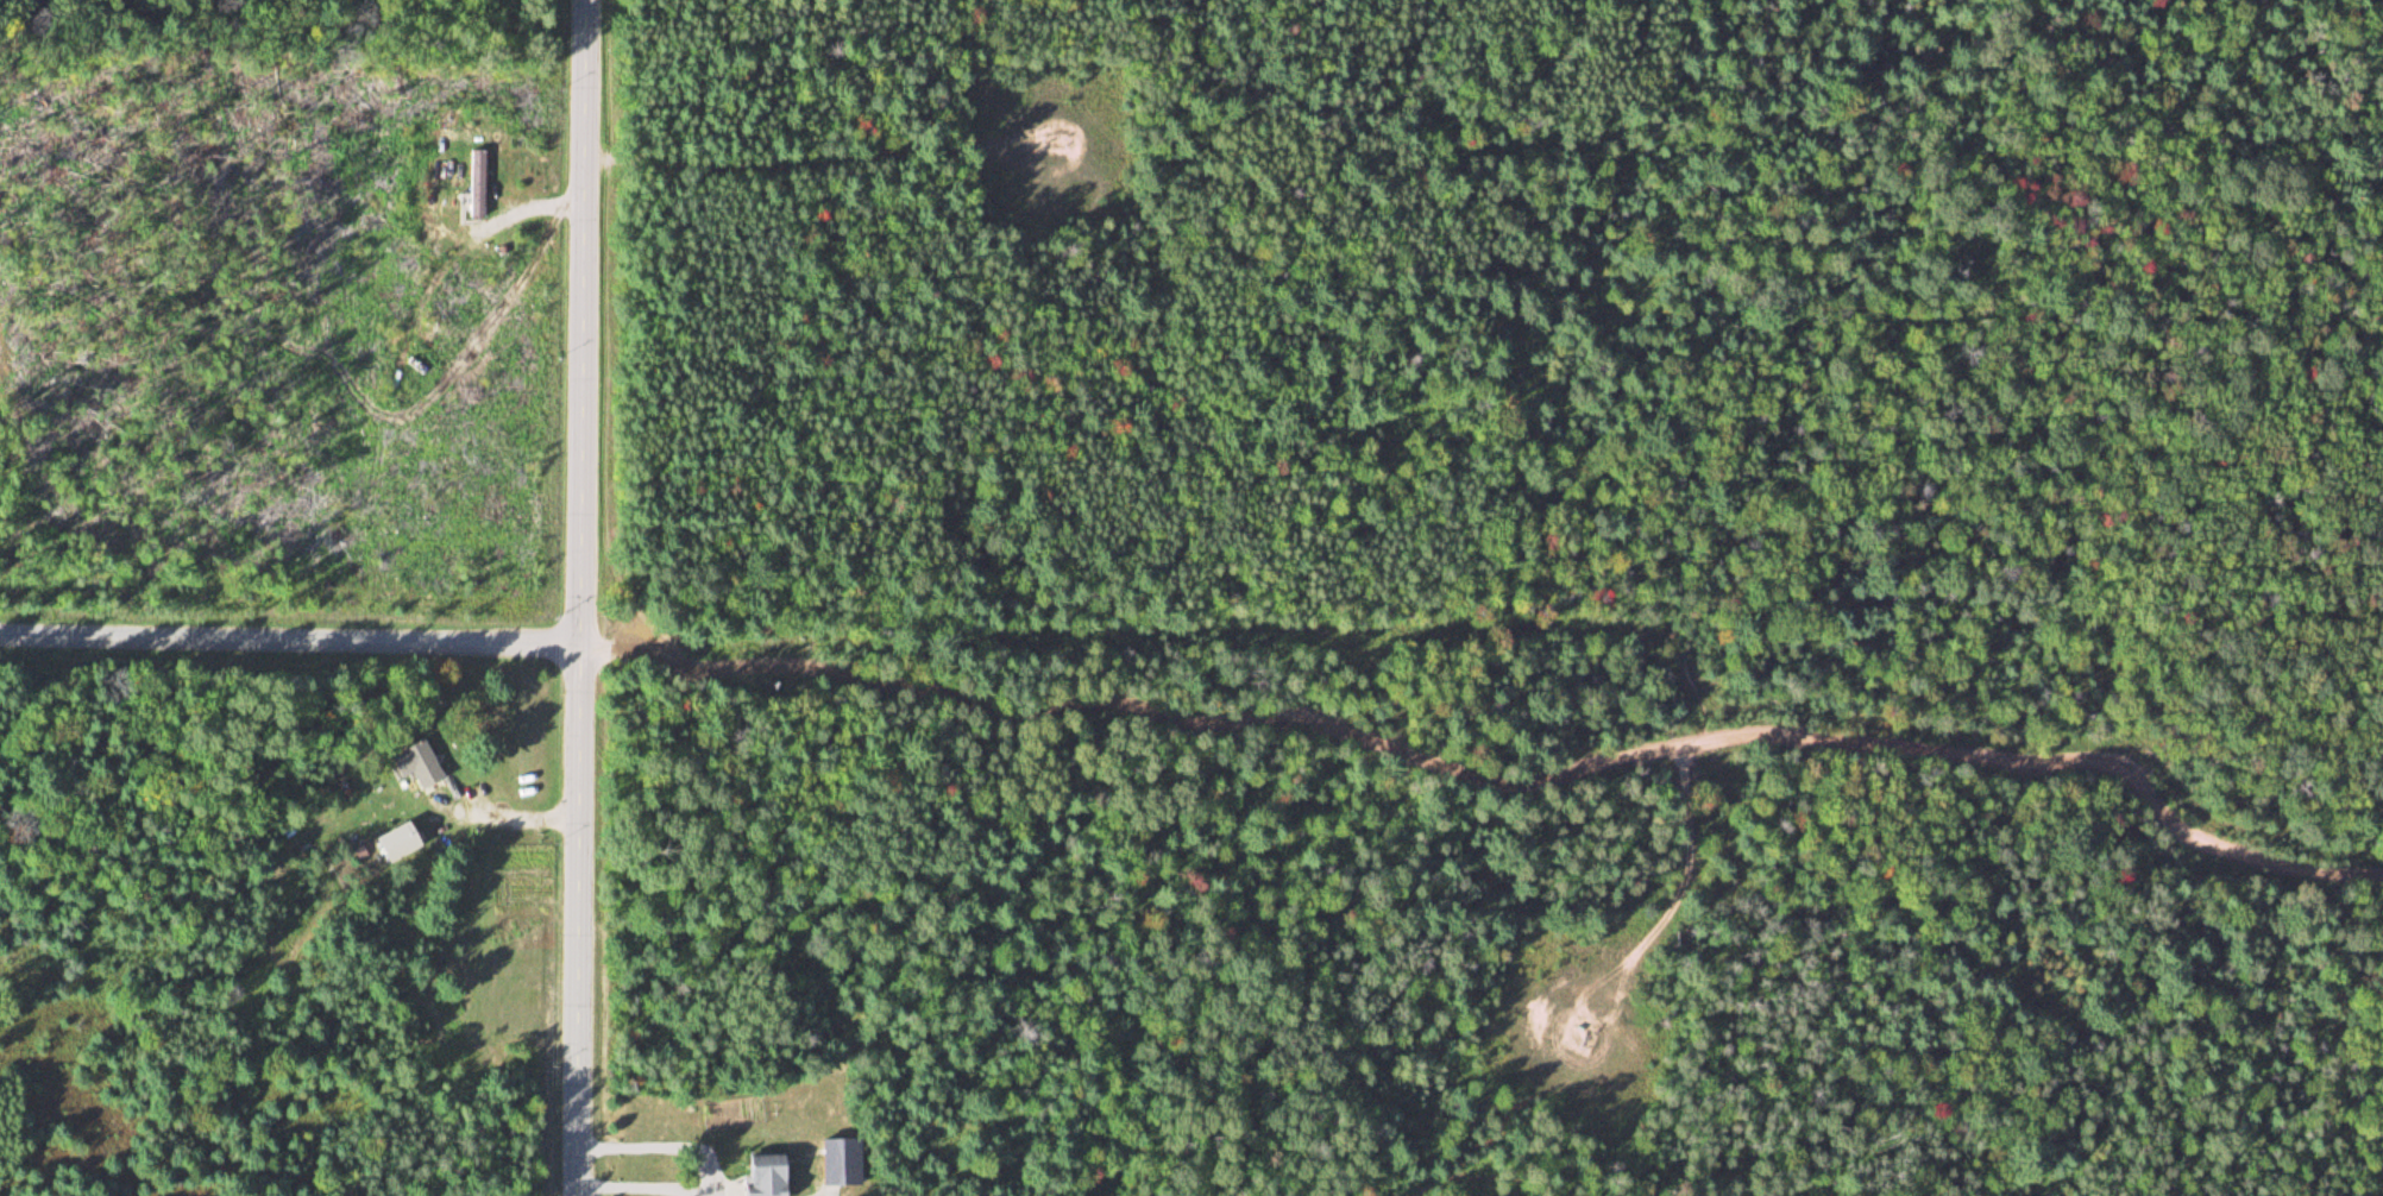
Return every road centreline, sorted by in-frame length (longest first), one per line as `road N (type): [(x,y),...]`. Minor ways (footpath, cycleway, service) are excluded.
road 1 (residential): [(2382,876),(2358,882),(2205,843),(2173,825),(2133,767),(2108,758),(2013,769),(1892,744),(1756,734),(1628,757),(1520,794),(1495,793),(1408,749),(1295,712),(1190,720),(1121,703),(975,701),(836,668),(686,666),(581,644)]
road 2 (tertiary): [(587,0),(578,1195)]
road 3 (residential): [(581,644),(0,633)]

